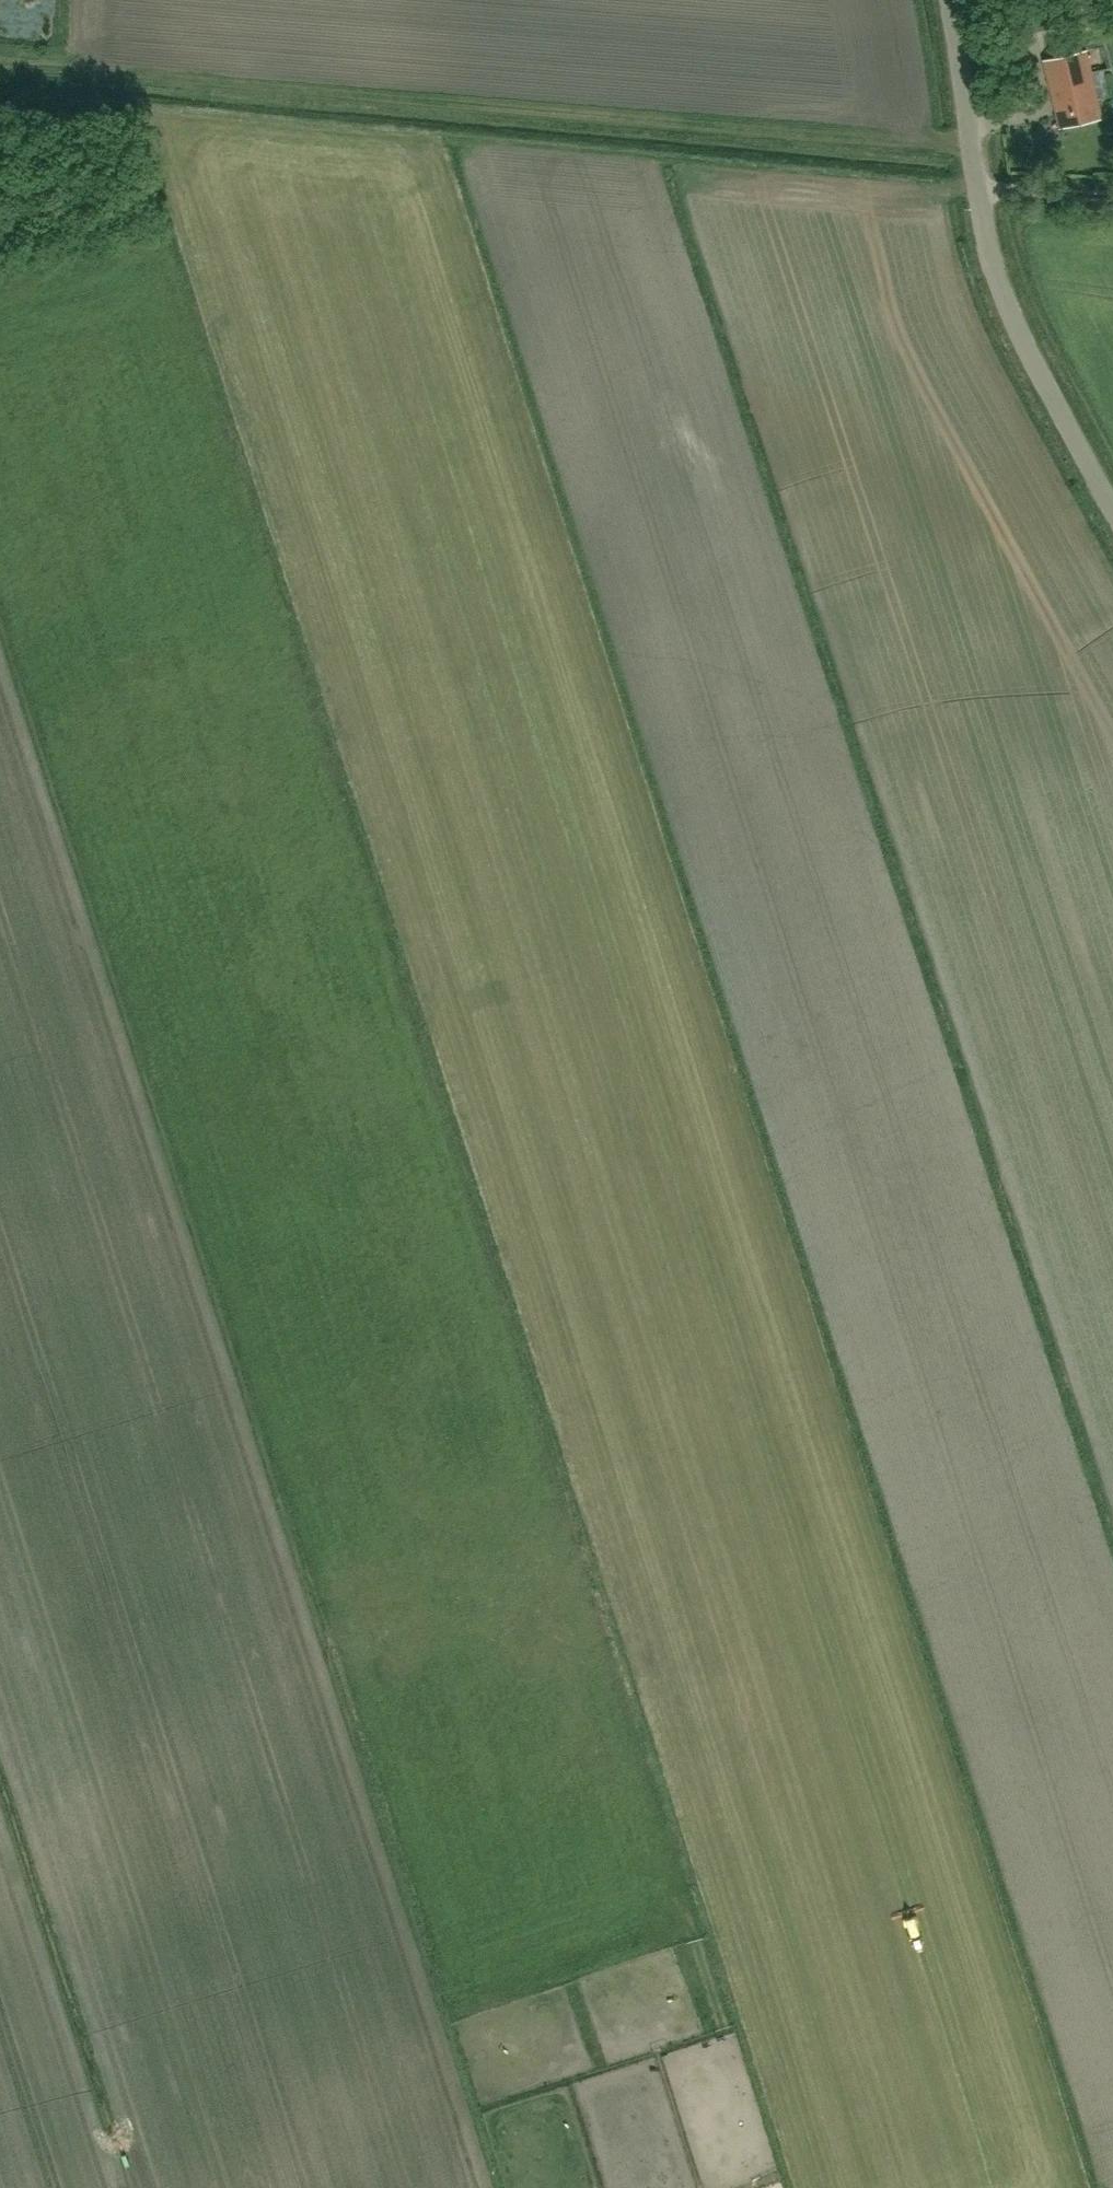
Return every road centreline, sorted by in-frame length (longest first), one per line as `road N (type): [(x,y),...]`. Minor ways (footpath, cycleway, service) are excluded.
road 1 (unclassified): [(1112,504),(1014,322),(995,277),(976,189)]
road 2 (unclassified): [(976,189),(949,0)]
road 3 (unclassified): [(1112,198),(976,189)]

